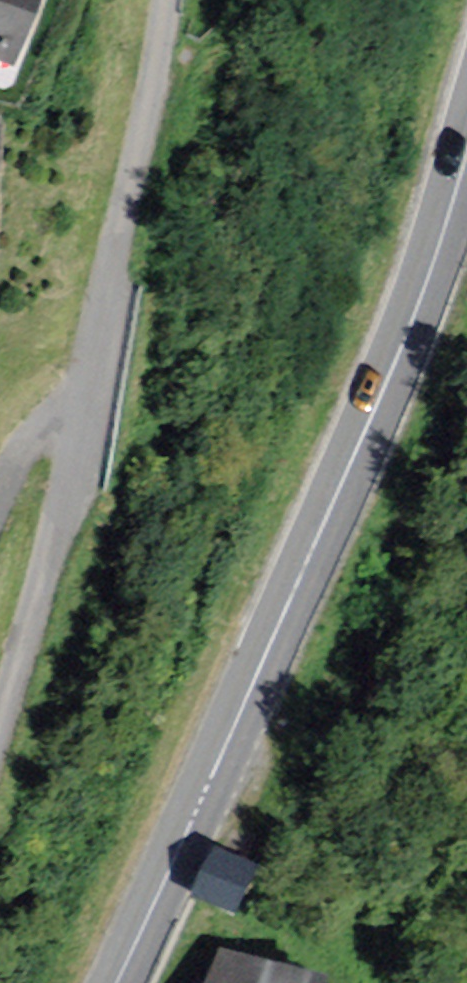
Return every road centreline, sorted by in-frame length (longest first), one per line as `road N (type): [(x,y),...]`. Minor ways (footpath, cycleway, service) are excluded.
road 1 (secondary): [(115,982),(378,406),(466,149)]
road 2 (residential): [(162,0),(136,146),(0,704)]

